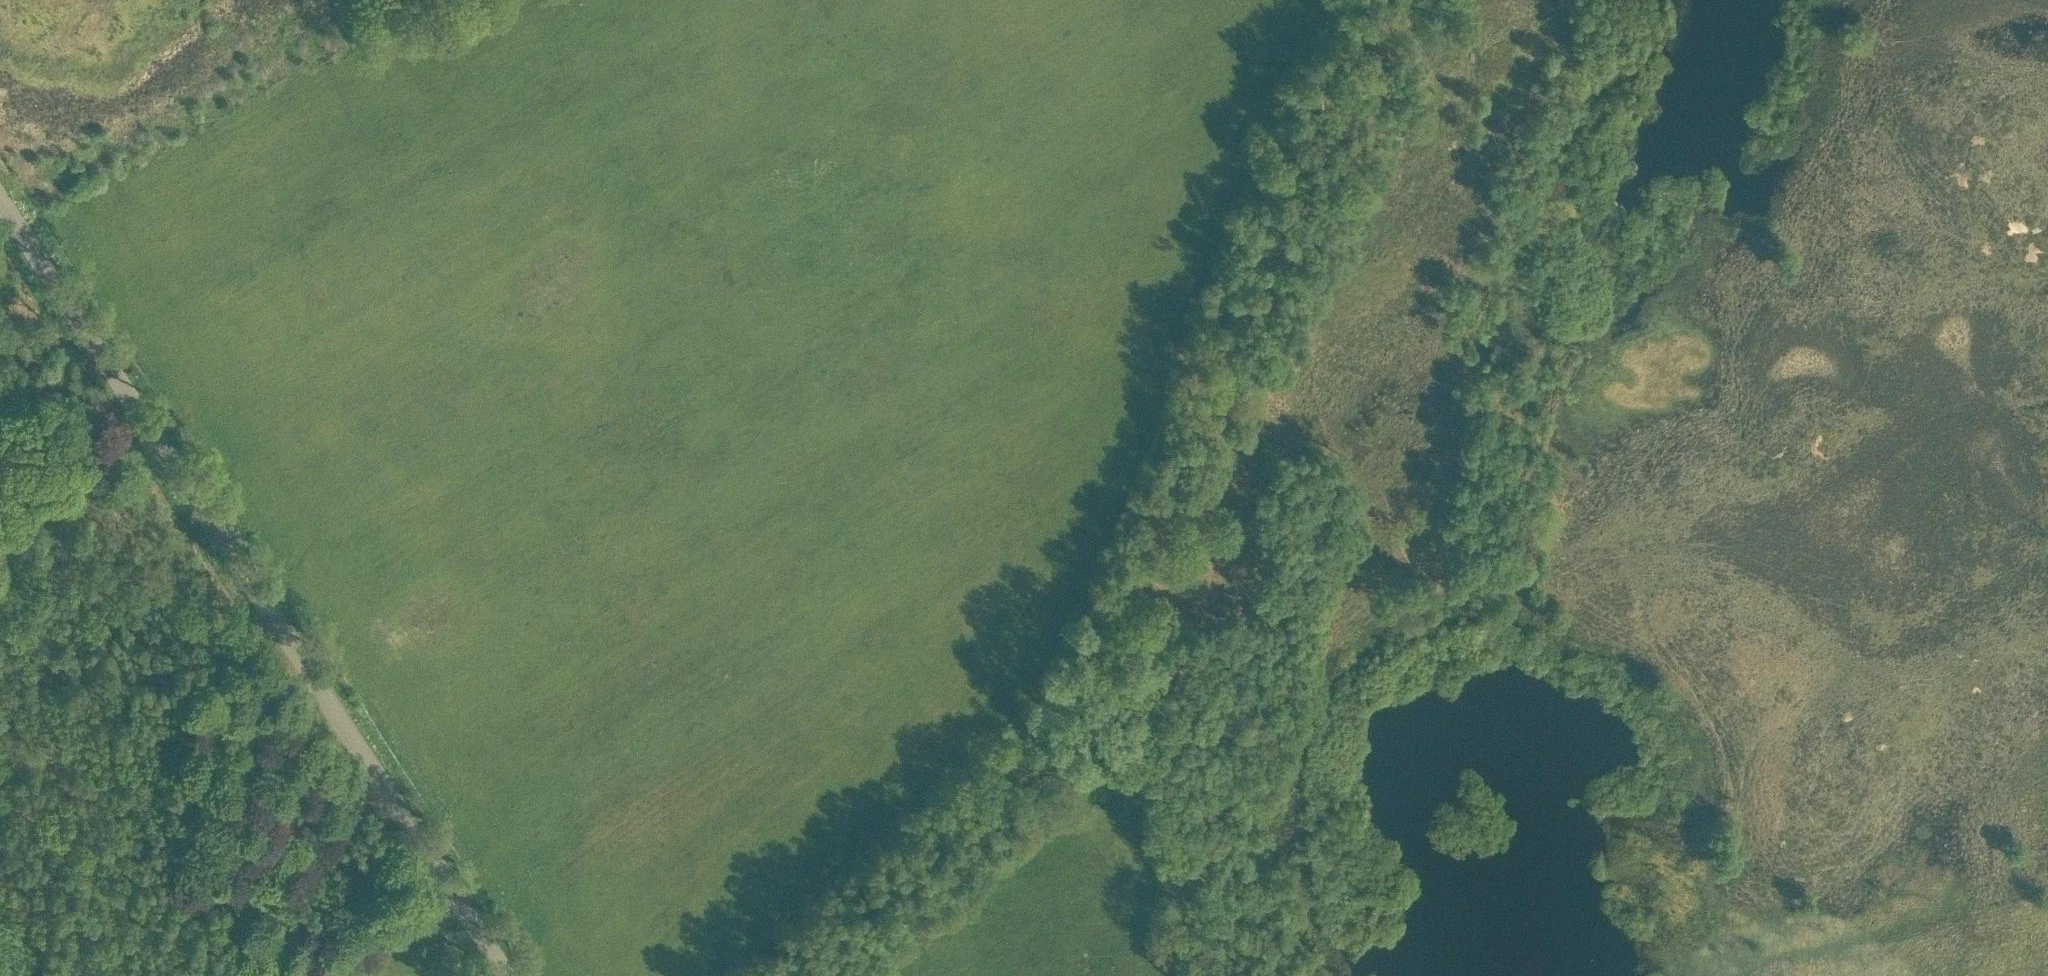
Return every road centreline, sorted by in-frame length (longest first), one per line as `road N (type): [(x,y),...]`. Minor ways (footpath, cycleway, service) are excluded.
road 1 (tertiary): [(508,975),(0,201)]
road 2 (track): [(104,875),(69,825),(0,772)]

